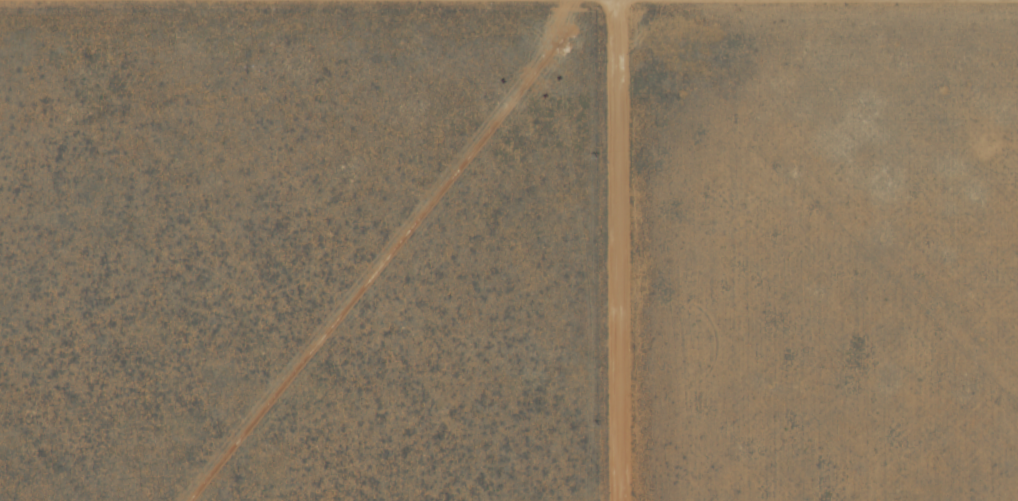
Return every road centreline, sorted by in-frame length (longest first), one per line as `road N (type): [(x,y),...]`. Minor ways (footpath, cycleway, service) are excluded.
road 1 (residential): [(620,500),(617,0)]

